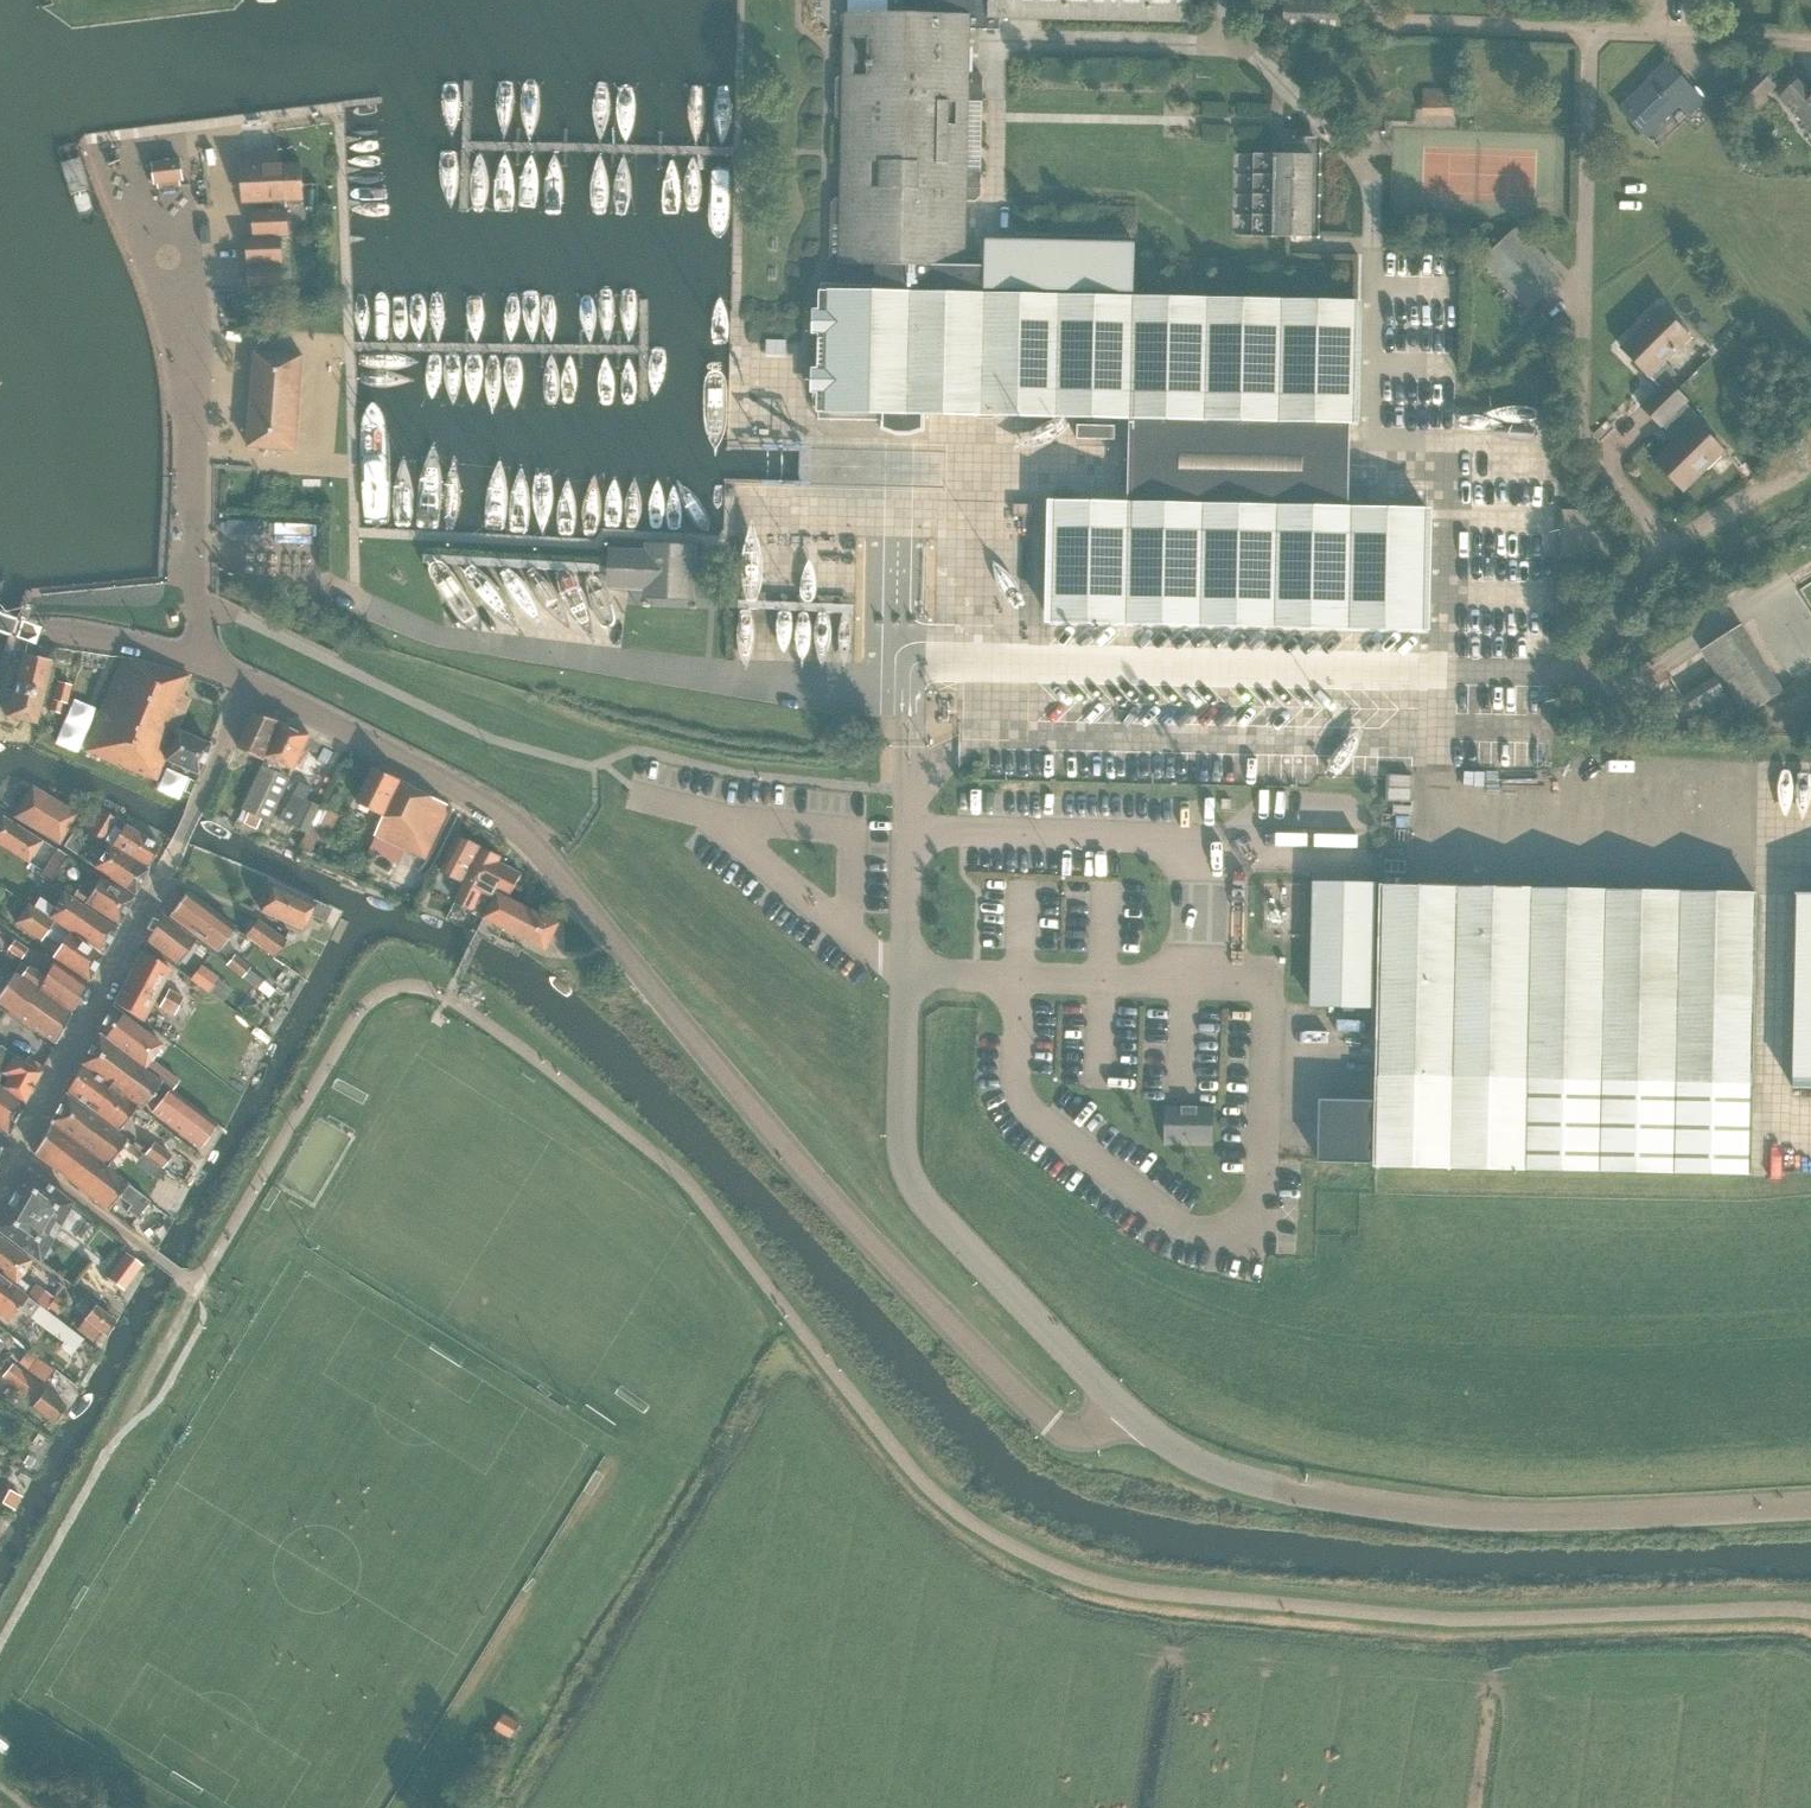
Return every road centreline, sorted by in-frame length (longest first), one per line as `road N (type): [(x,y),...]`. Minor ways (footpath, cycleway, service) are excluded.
road 1 (tertiary): [(1124,1408),(1104,1429),(1082,1435),(1028,1406),(807,1173),(527,839),(444,783),(251,682)]
road 2 (unclassified): [(1124,1408),(935,1208),(905,1148),(905,706)]
road 3 (tertiary): [(1810,1508),(1567,1518),(1304,1493),(1201,1464),(1124,1408)]
road 4 (unclassified): [(19,1153),(148,905),(251,682)]
road 5 (tertiary): [(0,622),(137,645),(251,682)]

